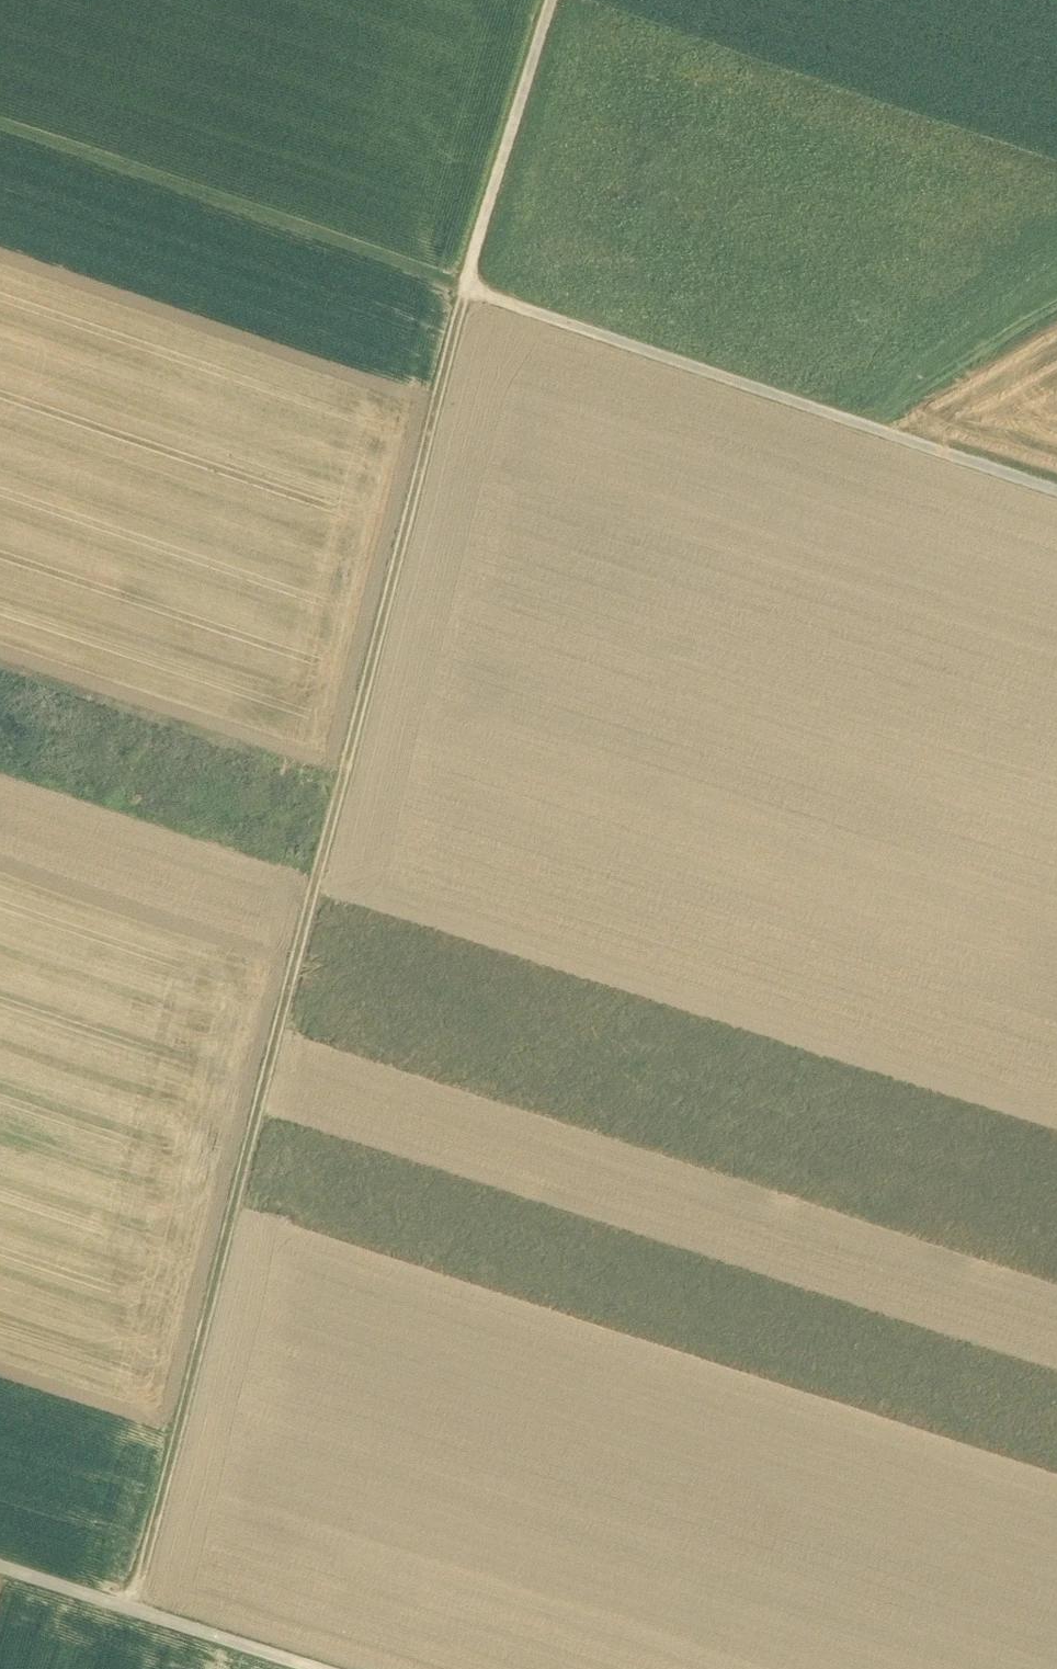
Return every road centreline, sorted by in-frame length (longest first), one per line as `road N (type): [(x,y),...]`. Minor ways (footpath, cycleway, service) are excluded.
road 1 (track): [(463,289),(133,1610)]
road 2 (track): [(463,289),(1056,490)]
road 3 (track): [(0,133),(463,289)]
road 4 (track): [(0,1568),(313,1668)]
road 5 (track): [(554,0),(463,289)]

